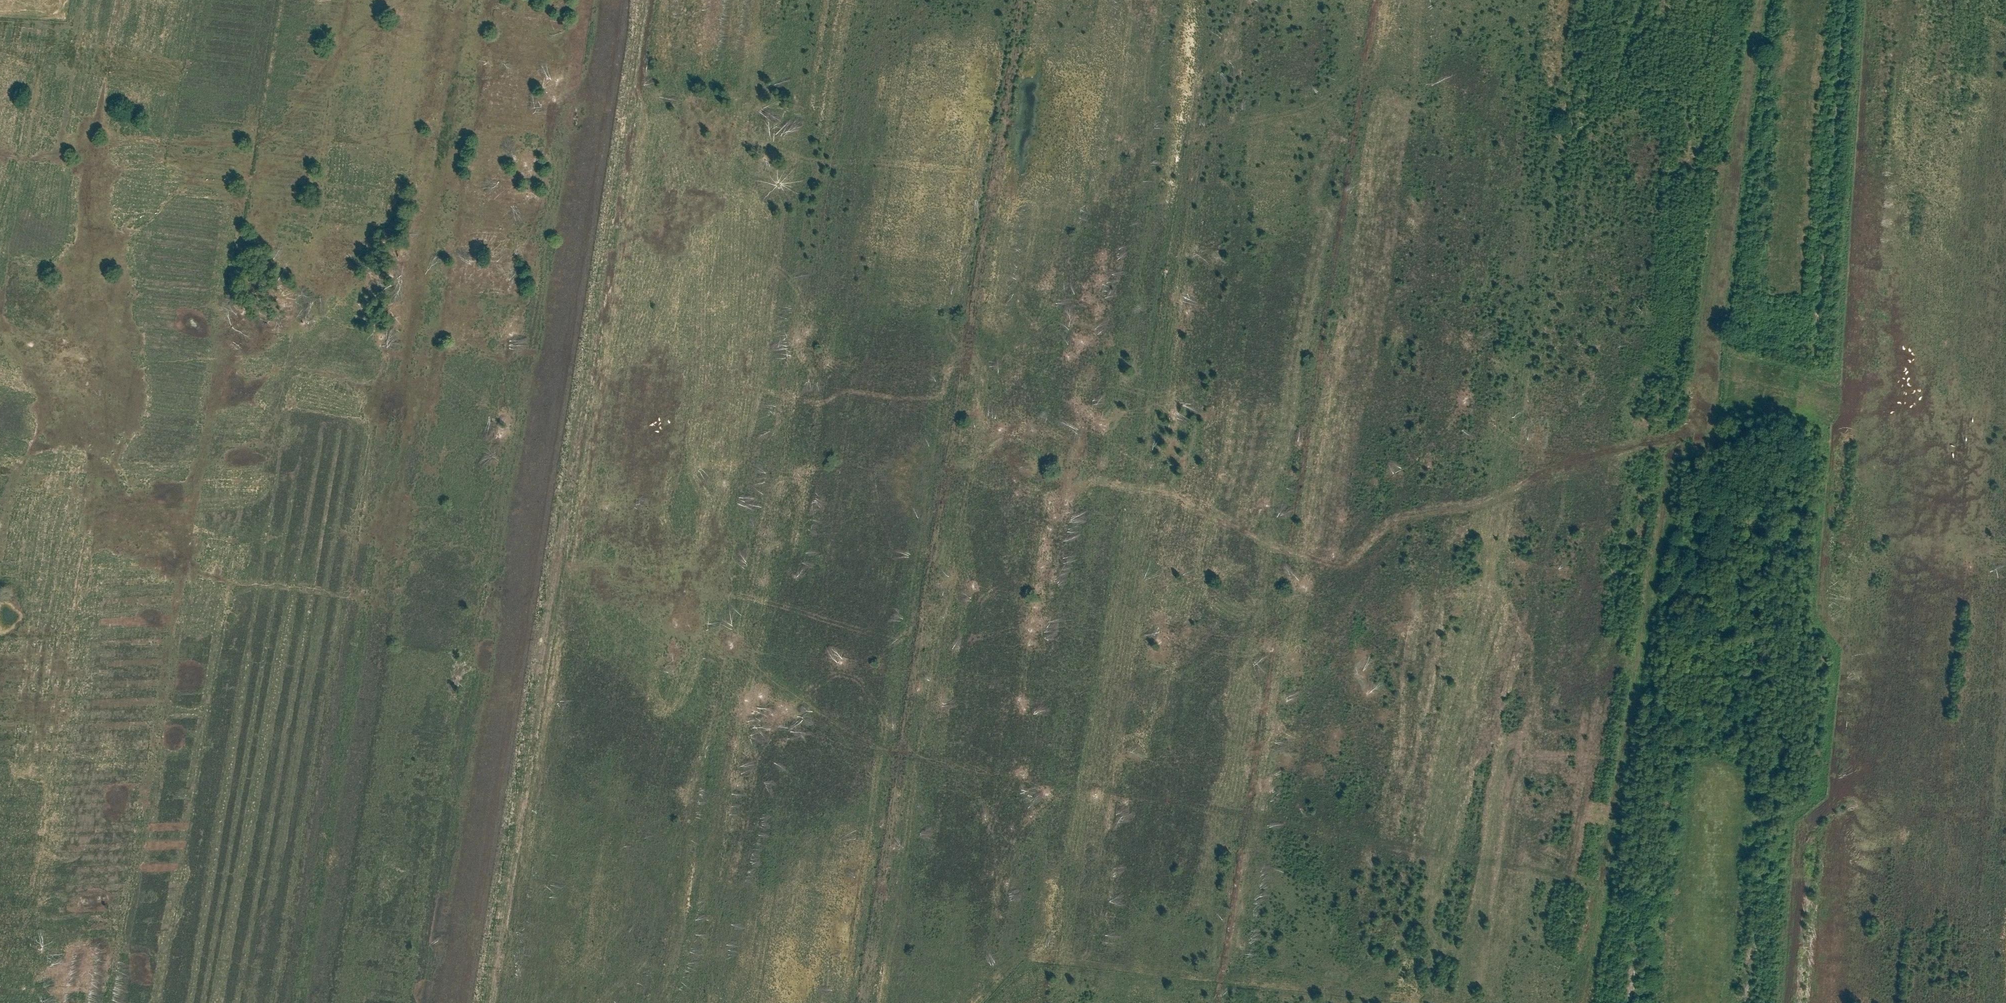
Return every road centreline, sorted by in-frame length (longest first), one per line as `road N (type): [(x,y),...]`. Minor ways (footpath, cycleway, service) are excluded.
road 1 (track): [(1760,0),(1694,460)]

